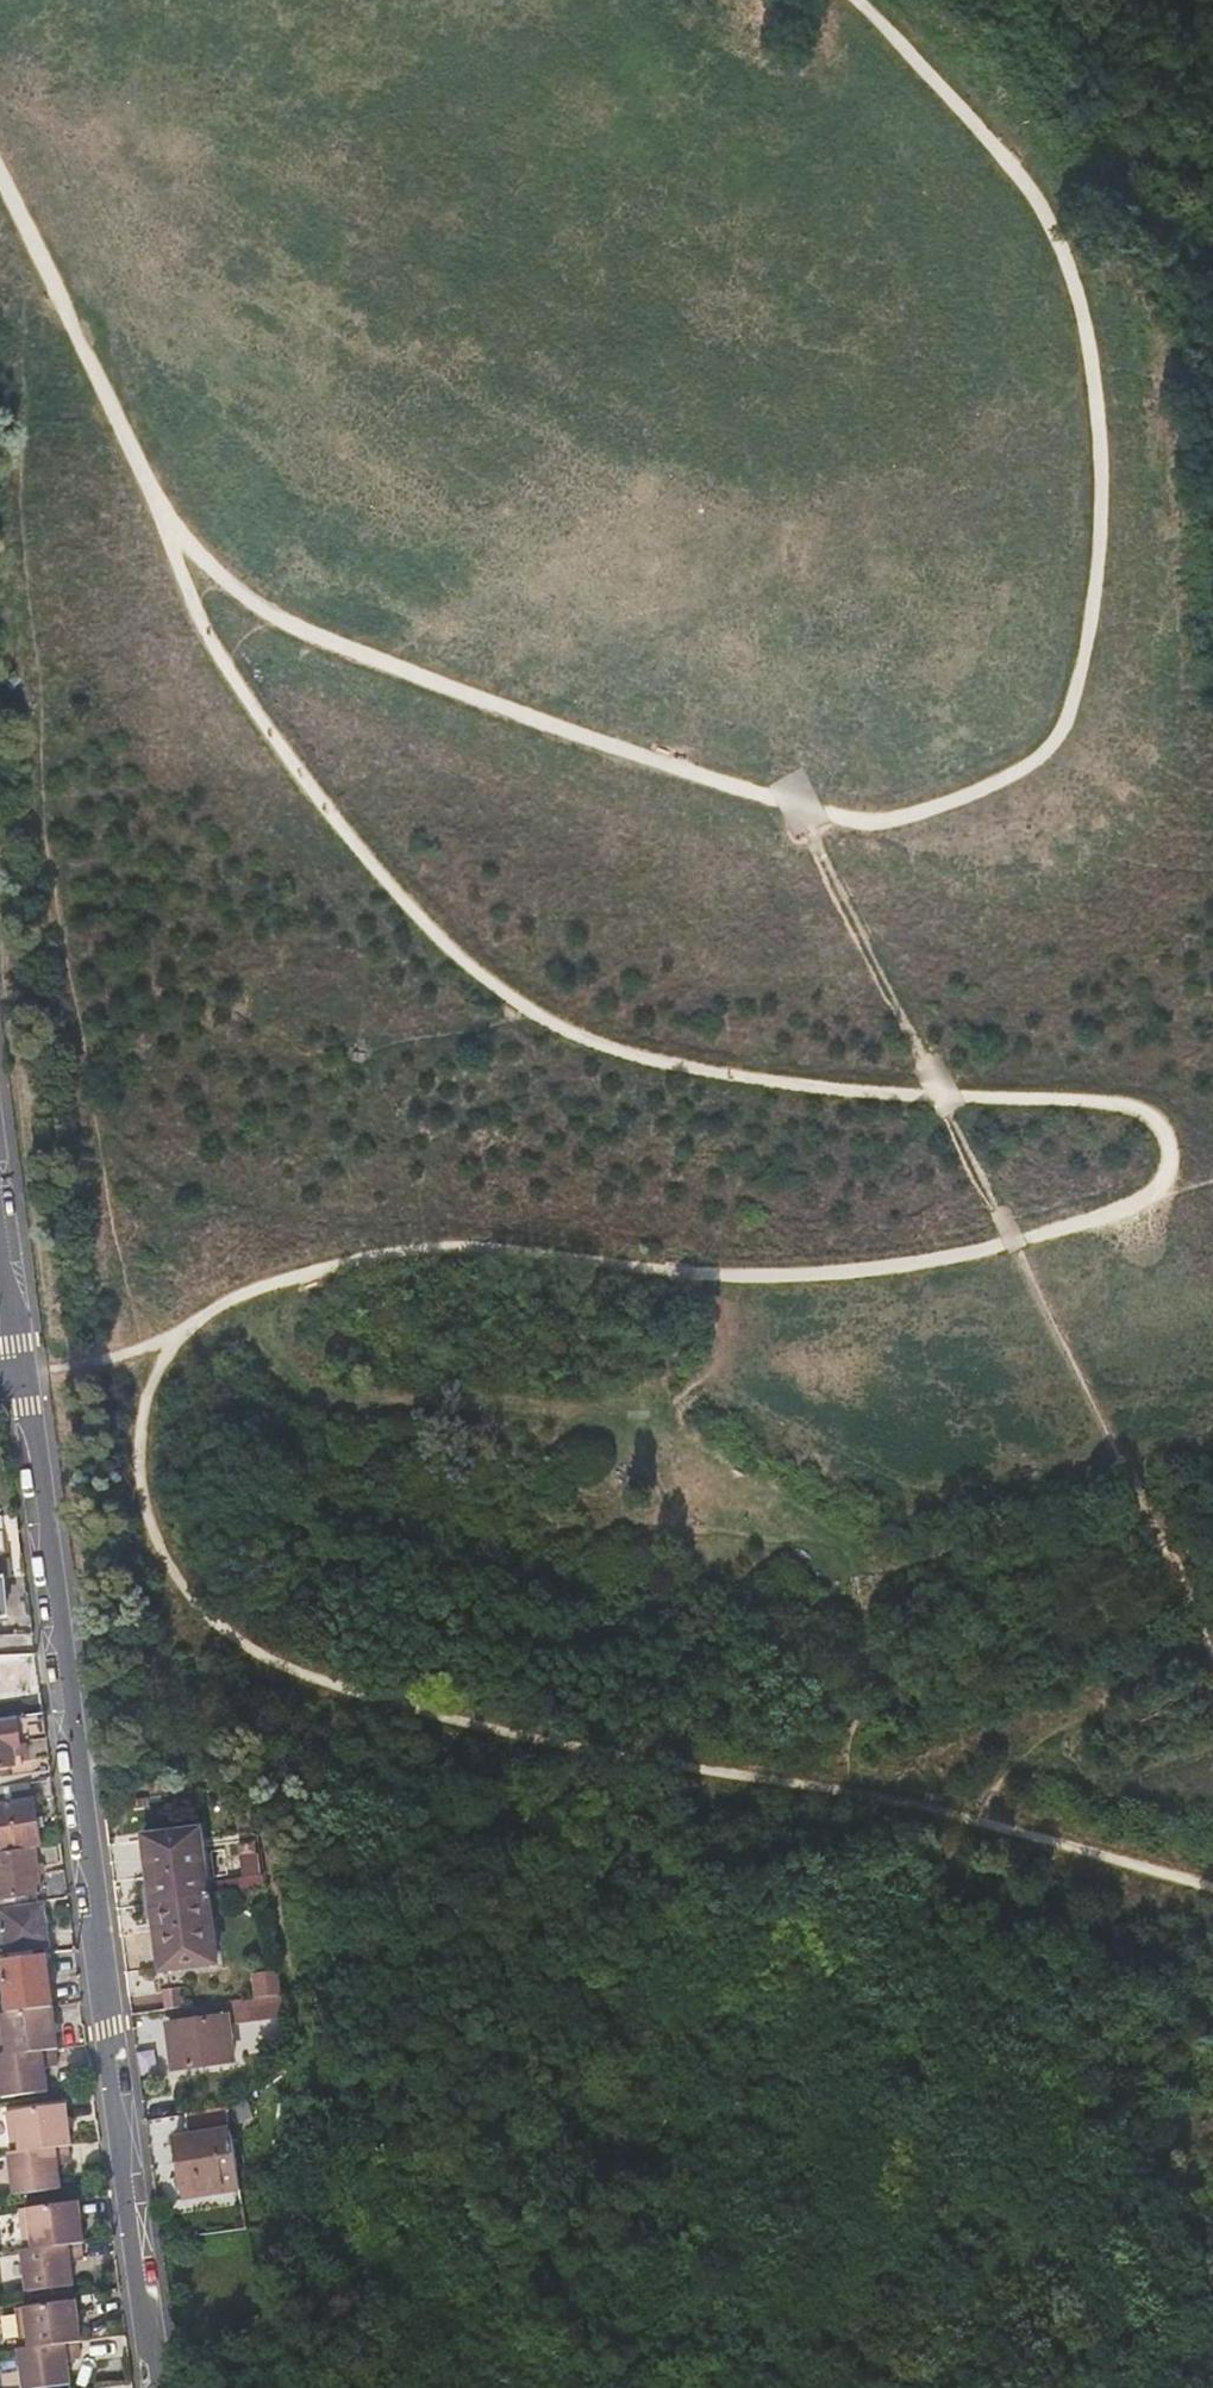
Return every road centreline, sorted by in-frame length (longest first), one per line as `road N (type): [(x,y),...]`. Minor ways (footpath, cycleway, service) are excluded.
road 1 (residential): [(159,2387),(22,1373)]

